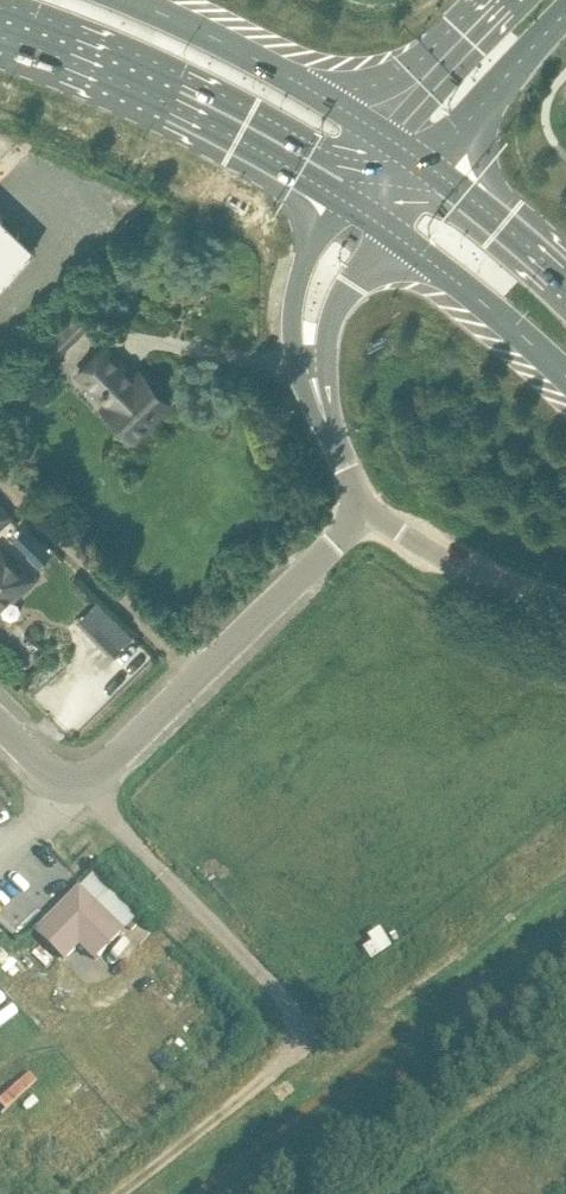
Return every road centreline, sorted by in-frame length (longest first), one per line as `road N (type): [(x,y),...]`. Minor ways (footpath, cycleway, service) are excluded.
road 1 (unclassified): [(116,1193),(277,1070),(300,1048),(299,1024),(286,1001),(78,782)]
road 2 (unclassified): [(78,782),(108,763),(370,511)]
road 3 (primary): [(0,36),(174,106),(339,197)]
road 4 (primary): [(387,133),(298,78),(134,0)]
road 5 (primary): [(386,231),(565,380)]
road 6 (unclassified): [(565,601),(451,561),(370,511)]
road 7 (tertiary): [(428,165),(565,19)]
road 8 (unclassified): [(339,197),(306,256),(298,288),(293,336),(309,375)]
road 9 (tertiary): [(508,0),(387,133)]
road 10 (primary): [(565,278),(428,165)]
road 11 (unclassified): [(309,375),(350,282),(386,231)]
road 12 (unclassified): [(370,511),(309,375)]

